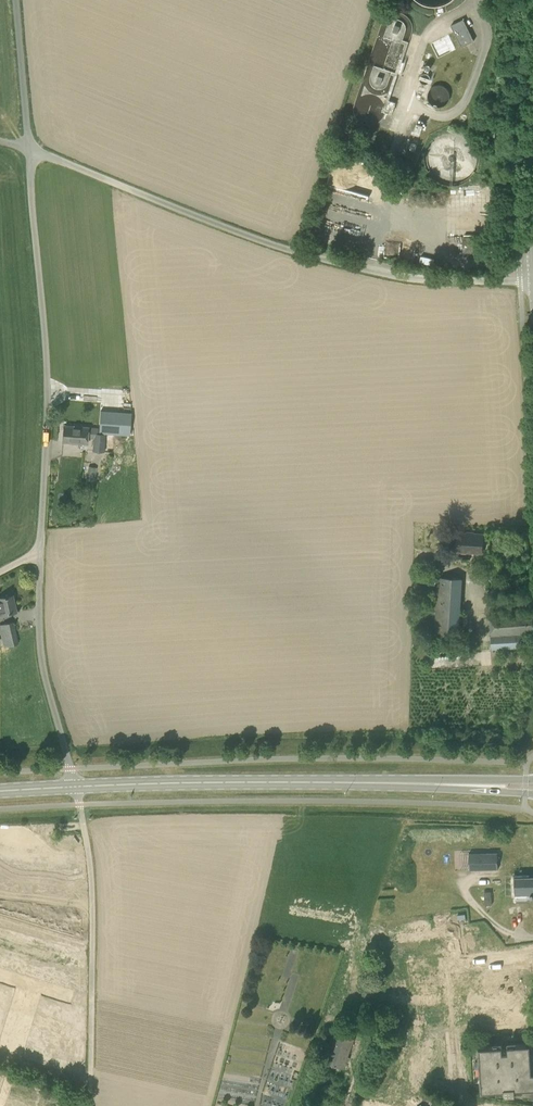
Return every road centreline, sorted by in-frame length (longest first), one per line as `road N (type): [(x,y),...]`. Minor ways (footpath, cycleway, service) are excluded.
road 1 (unclassified): [(29,149),(47,371),(39,633),(76,786)]
road 2 (unclassified): [(532,283),(431,280),(349,266),(230,229),(29,149)]
road 3 (secondary): [(76,786),(532,788)]
road 4 (residential): [(82,817),(92,901),(90,1105)]
road 5 (unclassified): [(15,0),(29,149)]

